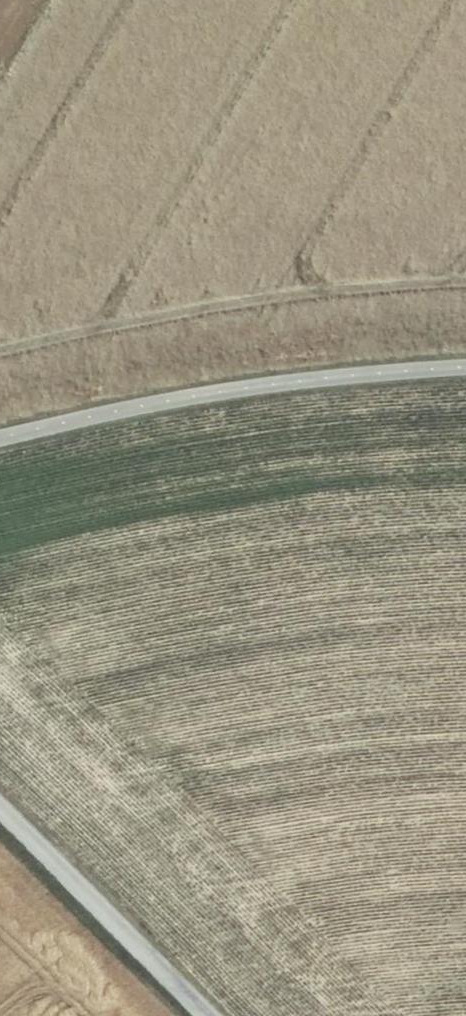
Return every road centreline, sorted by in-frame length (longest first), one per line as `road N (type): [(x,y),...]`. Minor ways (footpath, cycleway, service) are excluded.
road 1 (tertiary): [(0,437),(465,373)]
road 2 (tertiary): [(0,831),(202,1015)]

